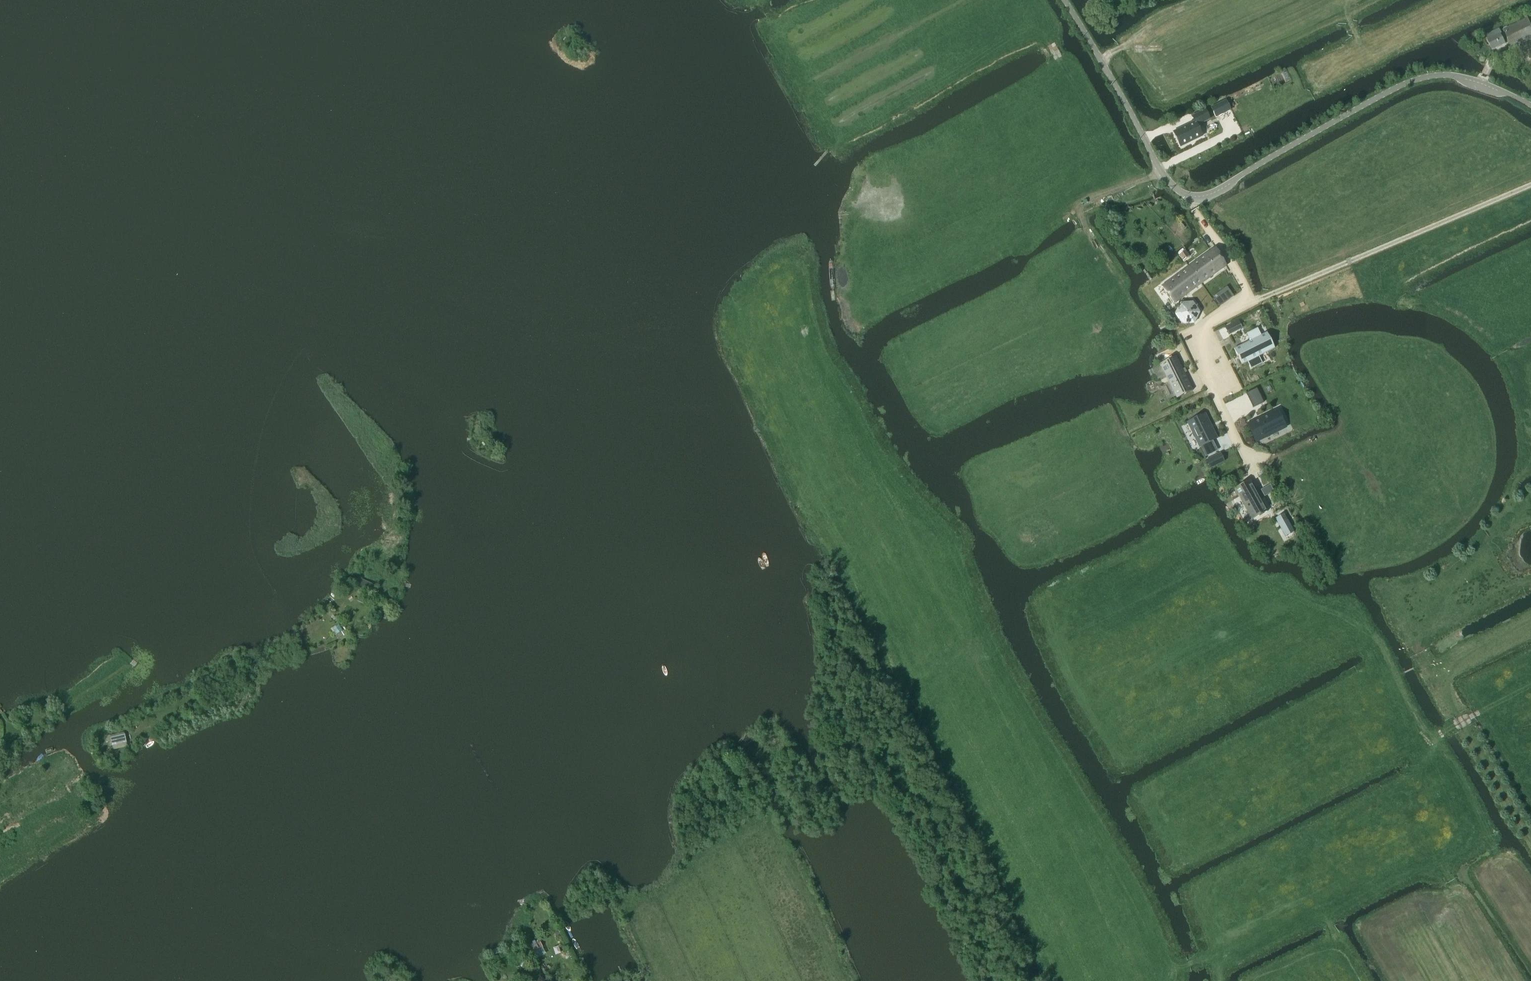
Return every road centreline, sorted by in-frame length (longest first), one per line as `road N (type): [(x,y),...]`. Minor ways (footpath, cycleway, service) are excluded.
road 1 (tertiary): [(1530,105),(1451,75),(1412,81),(1215,192),(1191,196),(1163,173),(1064,0)]
road 2 (residential): [(1530,185),(1209,320),(1196,349),(1249,467)]
road 3 (track): [(1191,196),(1250,302)]

